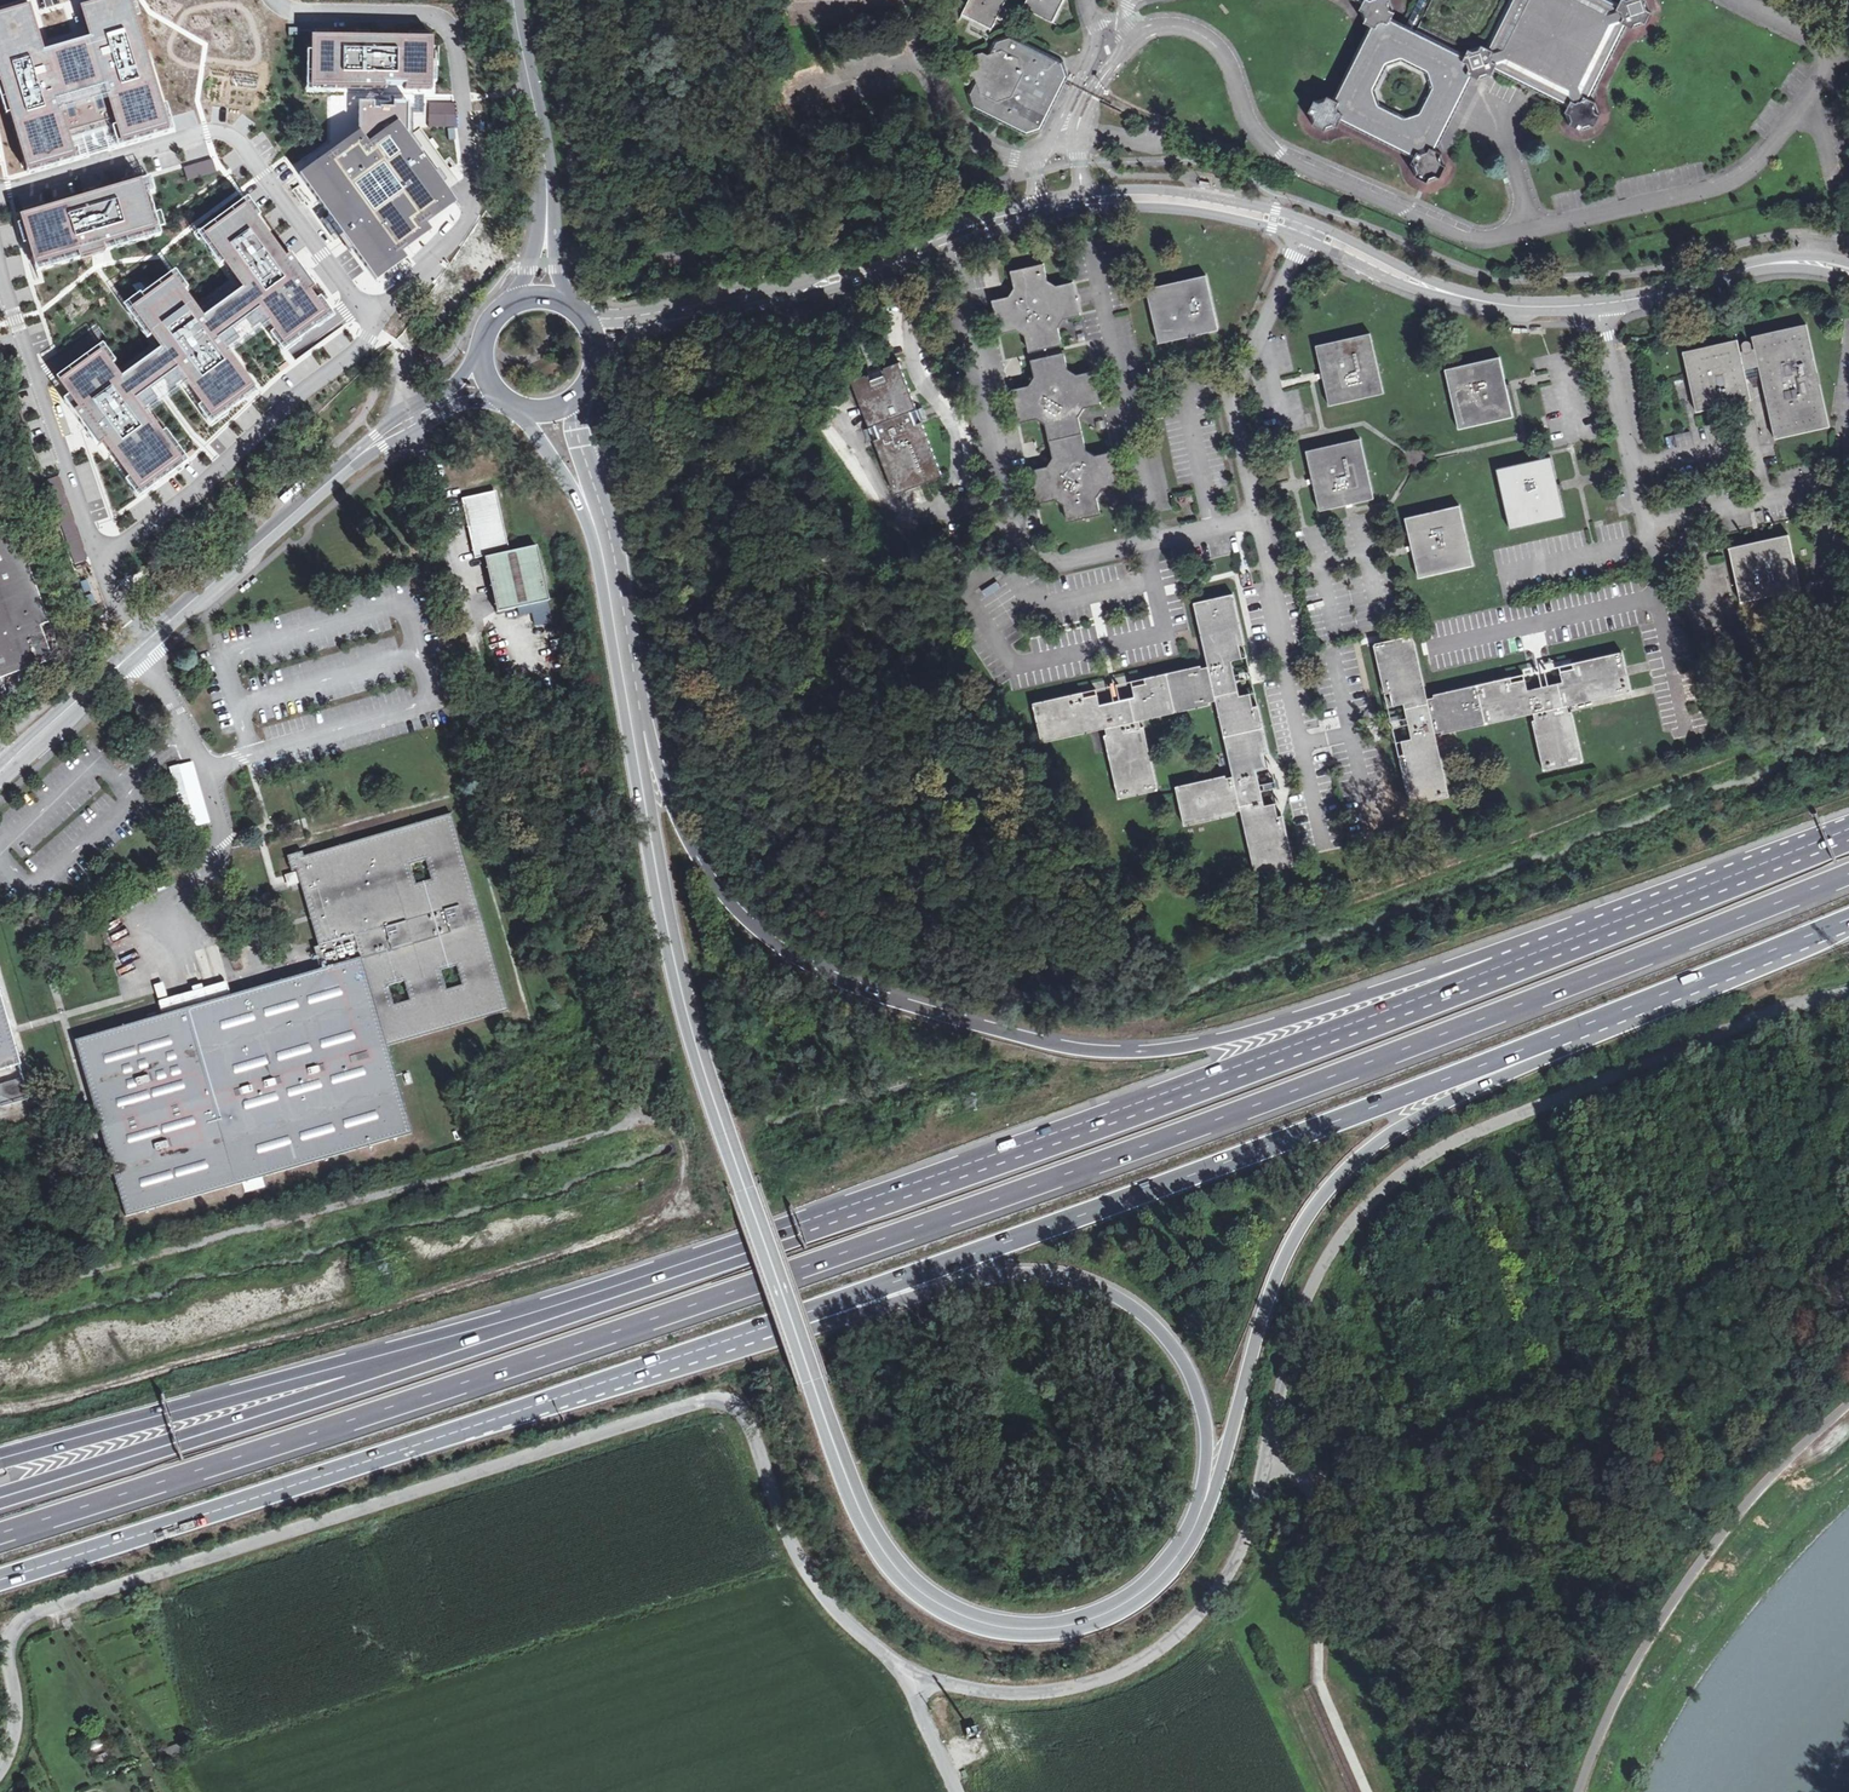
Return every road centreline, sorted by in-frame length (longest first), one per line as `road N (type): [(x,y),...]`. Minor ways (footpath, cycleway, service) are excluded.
road 1 (motorway): [(0,1534),(459,1389),(1040,1184),(1848,874)]
road 2 (unclassified): [(1848,991),(1787,1008),(1465,1137),(1383,1190),(1330,1253),(1300,1314),(1266,1472),(1235,1567),(1187,1628),(1153,1654),(1102,1680),(1038,1694),(981,1691),(914,1673)]
road 3 (trunk): [(633,705),(687,1015),(837,1454),(876,1542),(907,1581),(942,1606),(981,1623),(1040,1629),(1101,1615),(1143,1592),(1176,1559),(1201,1512)]
road 4 (unclassified): [(914,1673),(824,1598),(791,1540),(747,1417),(712,1400),(29,1615),(9,1648),(16,1728),(0,1770)]
road 5 (motorway): [(1550,953),(970,1170),(510,1327)]
road 6 (trunk): [(1550,953),(1147,1052),(1083,1051),(894,1001),(787,952),(737,910),(682,827),(633,705)]
road 7 (trunk): [(767,1327),(1562,1035)]
road 8 (residential): [(0,200),(208,137),(226,140),(370,331),(348,367),(101,565)]
road 9 (trunk): [(0,1581),(767,1327)]
road 10 (trunk): [(1201,1512),(1270,1295),(1317,1204),(1385,1138),(1562,1035)]
road 11 (trunk): [(767,1327),(1010,1274),(1098,1287),(1152,1322),(1191,1378),(1207,1436),(1201,1512)]
road 12 (unclassified): [(1258,516),(1067,560),(1040,557),(1006,511),(955,250)]
road 13 (motorway): [(510,1327),(0,1497)]
road 14 (trunk): [(510,1327),(0,1460)]
road 15 (unclassified): [(1604,305),(1681,735)]
road 16 (secondary): [(588,386),(622,348),(955,250)]
road 17 (secondary): [(952,236),(729,301),(625,319),(578,310)]
road 18 (secondary): [(134,653),(380,440),(420,415)]
road 19 (residential): [(273,0),(288,13),(444,24),(463,96),(474,212)]
road 20 (secondary): [(1308,221),(1212,200),(1084,192),(952,236)]
road 21 (secondary): [(955,250),(1087,211),(1189,212),(1300,238)]
road 22 (residential): [(101,565),(0,245)]
road 23 (motorway): [(1848,835),(1550,953)]
road 24 (track): [(0,355),(40,495),(105,652)]
road 25 (trunk): [(1562,1035),(1848,920)]
road 26 (tertiary): [(514,0),(546,171),(543,295)]
road 27 (unclassified): [(1300,238),(1234,395),(1258,516)]
road 28 (secondary): [(1604,305),(1796,263)]
road 29 (secondary): [(0,772),(134,653)]
road 30 (secondary): [(1442,293),(1521,309),(1604,305)]
road 31 (trunk): [(602,548),(633,705)]
road 32 (trunk): [(522,410),(602,548)]
road 33 (secondary): [(1300,238),(1413,292),(1442,293)]
road 34 (secondary): [(1442,293),(1424,276),(1308,221)]
road 35 (trunk): [(602,548),(571,403)]
road 36 (unclassified): [(957,1791),(919,1709),(914,1673)]

